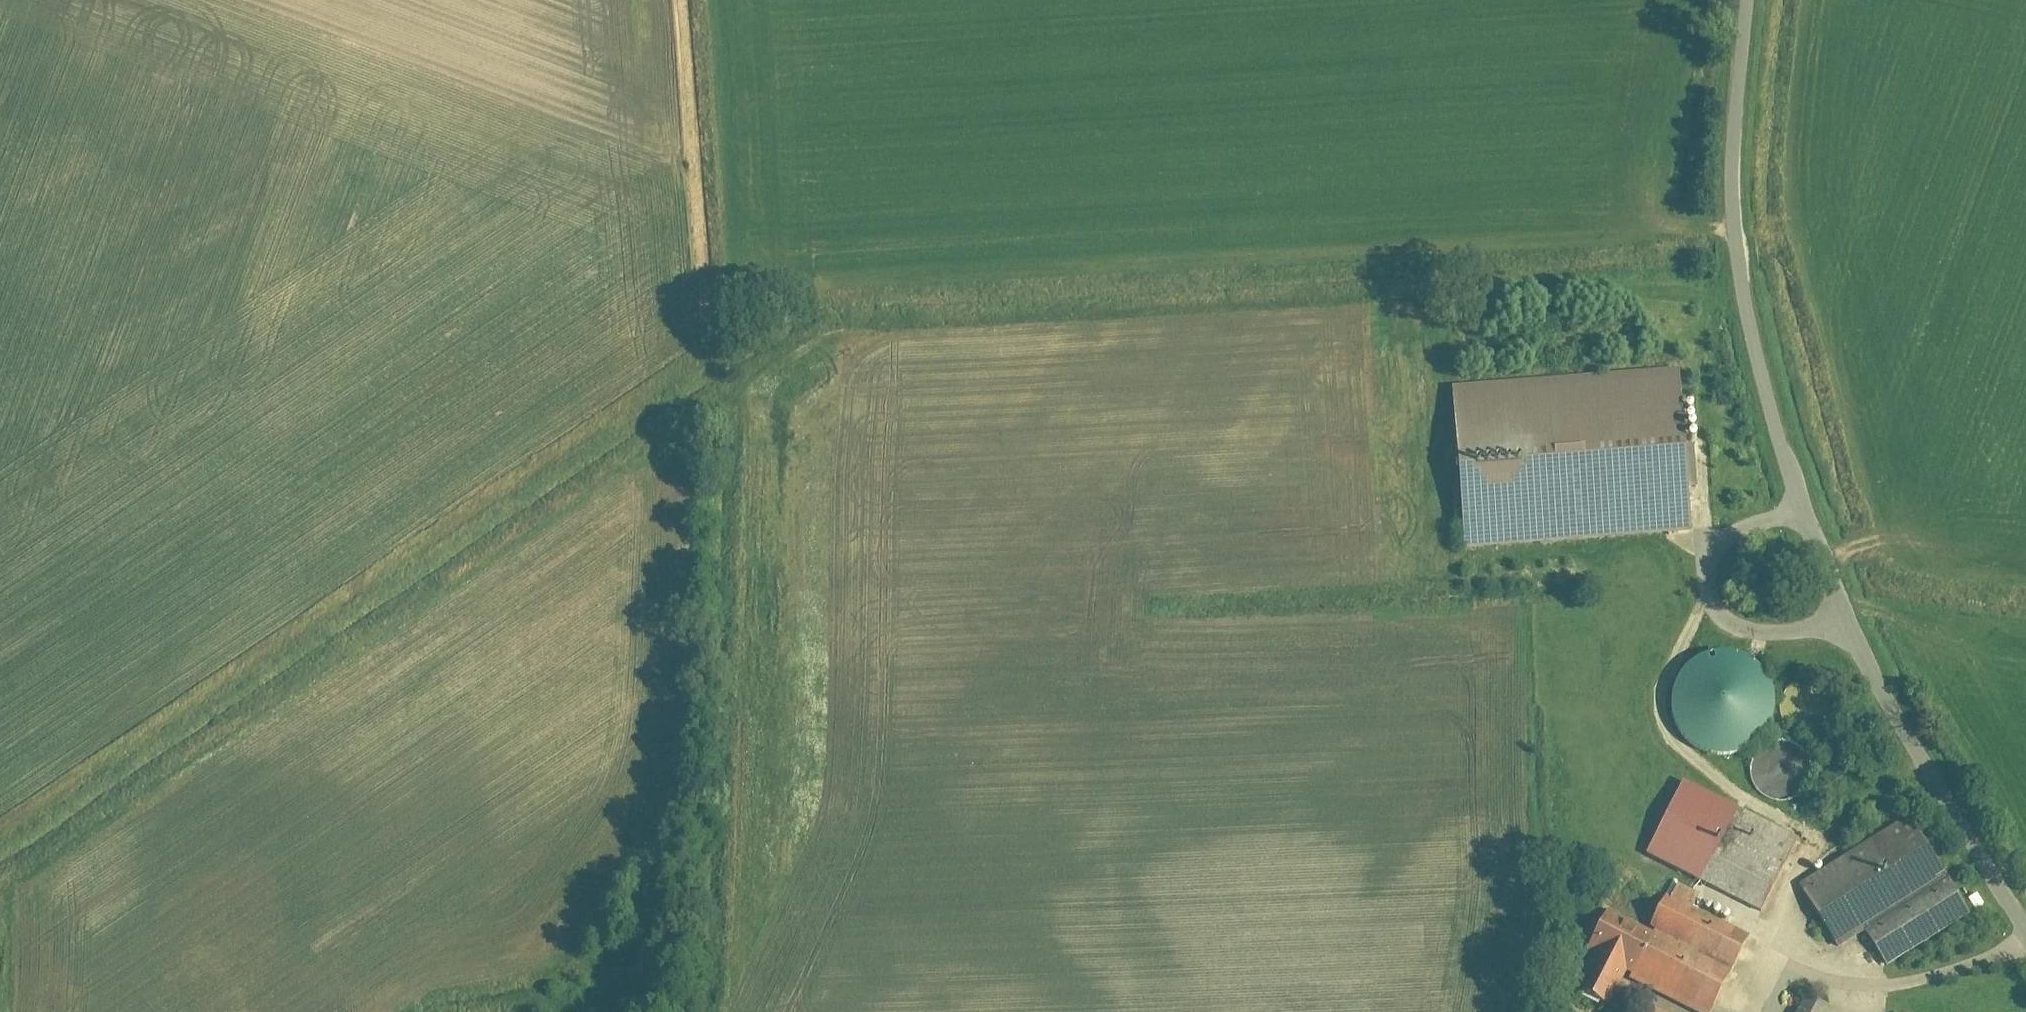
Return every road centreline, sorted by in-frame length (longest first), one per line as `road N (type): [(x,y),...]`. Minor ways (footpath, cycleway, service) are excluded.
road 1 (residential): [(2025,927),(1876,676),(1833,580),(1753,333),(1730,162),(1747,0)]

